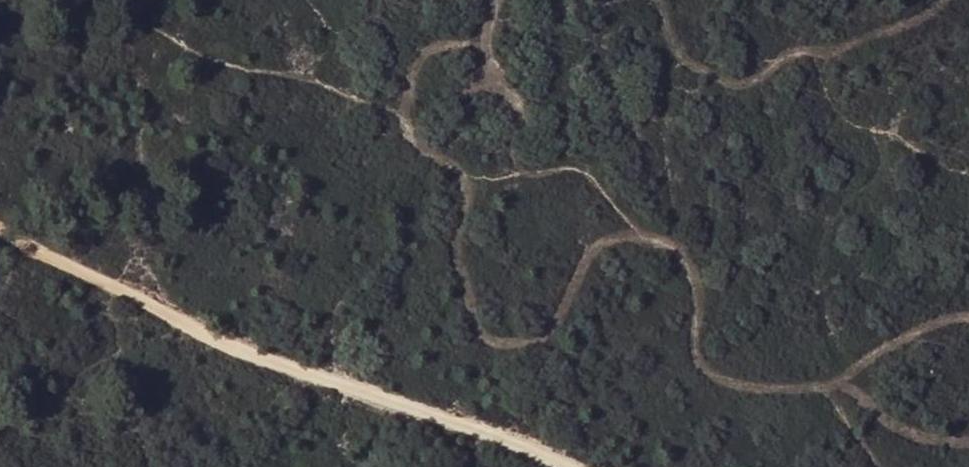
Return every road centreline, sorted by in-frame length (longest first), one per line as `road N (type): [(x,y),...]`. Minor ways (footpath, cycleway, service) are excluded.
road 1 (track): [(566,466),(91,276),(0,226)]

